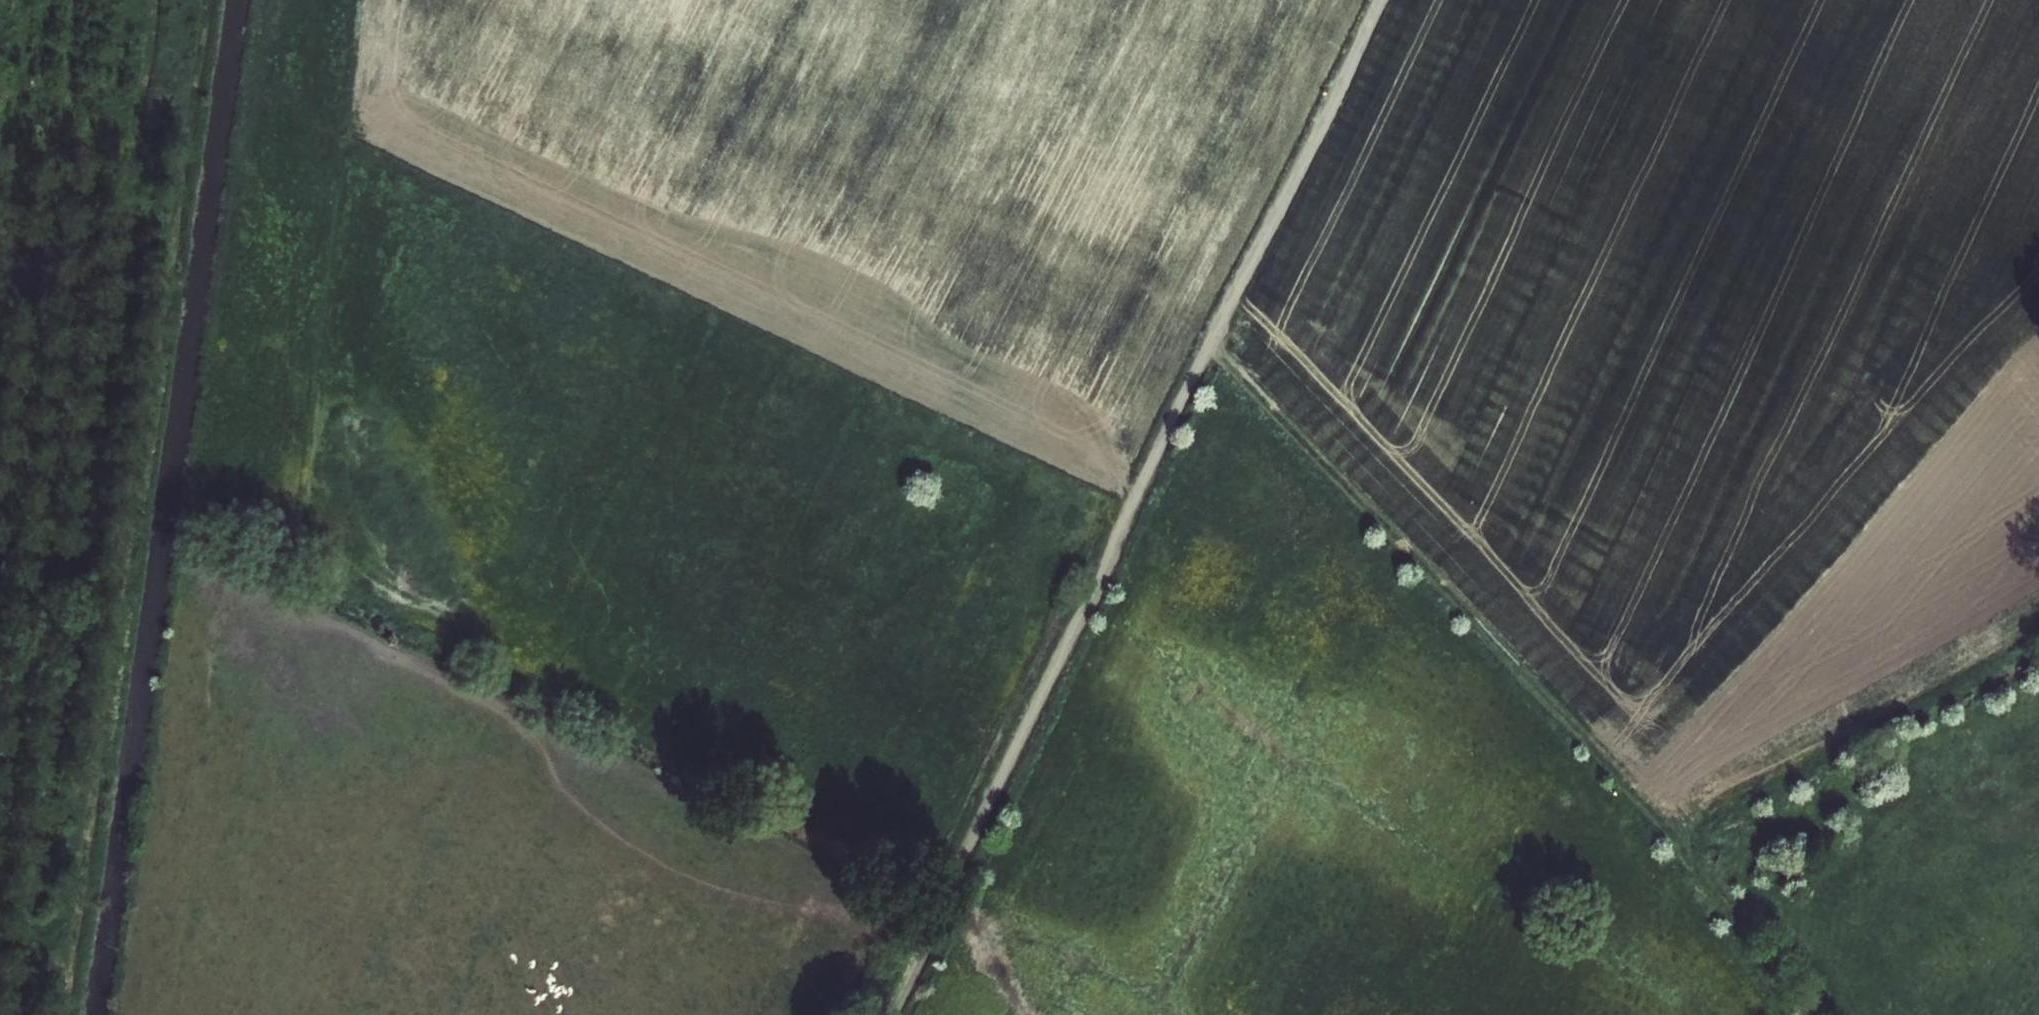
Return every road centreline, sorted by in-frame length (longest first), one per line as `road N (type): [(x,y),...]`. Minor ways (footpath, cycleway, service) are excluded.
road 1 (track): [(886,1014),(1377,0)]
road 2 (track): [(1793,1014),(1688,850),(2038,646)]

